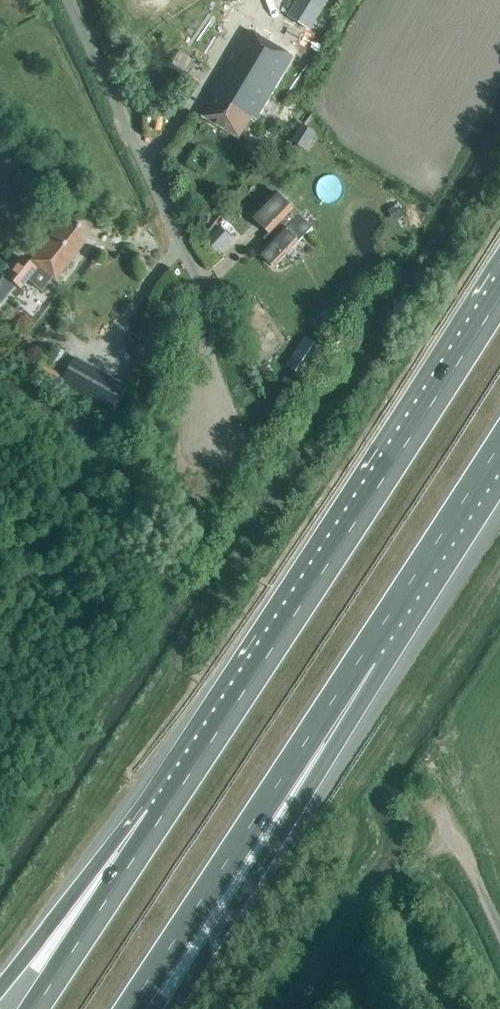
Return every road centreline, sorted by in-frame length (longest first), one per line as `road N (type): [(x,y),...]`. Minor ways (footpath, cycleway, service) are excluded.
road 1 (motorway): [(499,295),(195,766)]
road 2 (motorway): [(130,1008),(393,609)]
road 3 (unclassified): [(219,429),(221,367),(158,194),(67,0)]
road 4 (motorway): [(172,1008),(358,708),(393,609)]
road 5 (motorway): [(195,766),(136,814),(0,988)]
road 6 (motorway): [(195,766),(34,1008)]
road 7 (motorway): [(393,609),(499,440)]
road 8 (unclassified): [(499,919),(435,775)]

